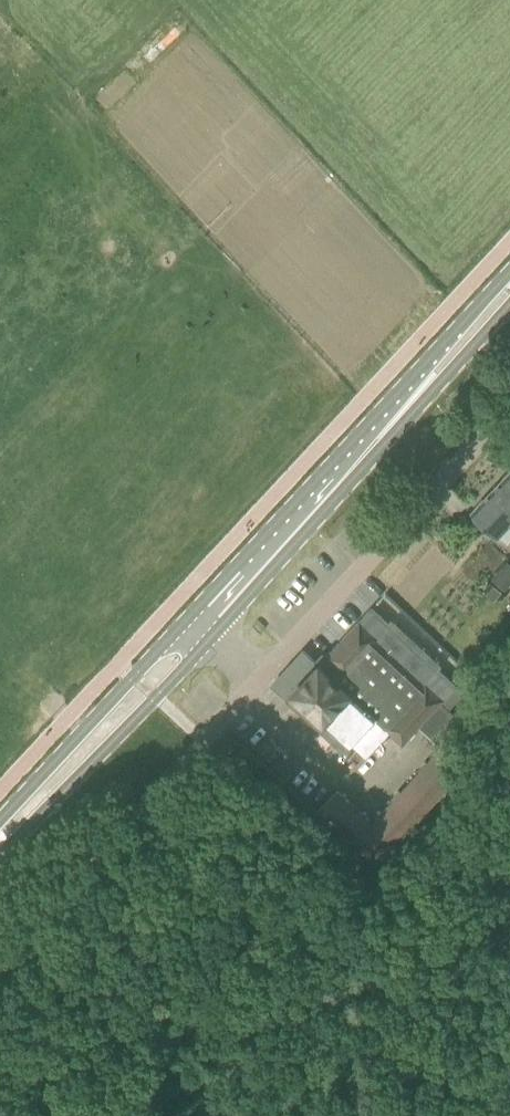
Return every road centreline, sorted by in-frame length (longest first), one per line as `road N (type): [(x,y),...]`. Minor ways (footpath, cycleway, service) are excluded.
road 1 (secondary): [(199,629),(509,291)]
road 2 (residential): [(0,976),(209,745),(256,679)]
road 3 (residential): [(256,679),(509,409)]
road 4 (secondary): [(0,857),(186,669),(199,629)]
road 5 (secondary): [(199,629),(160,648),(0,820)]

